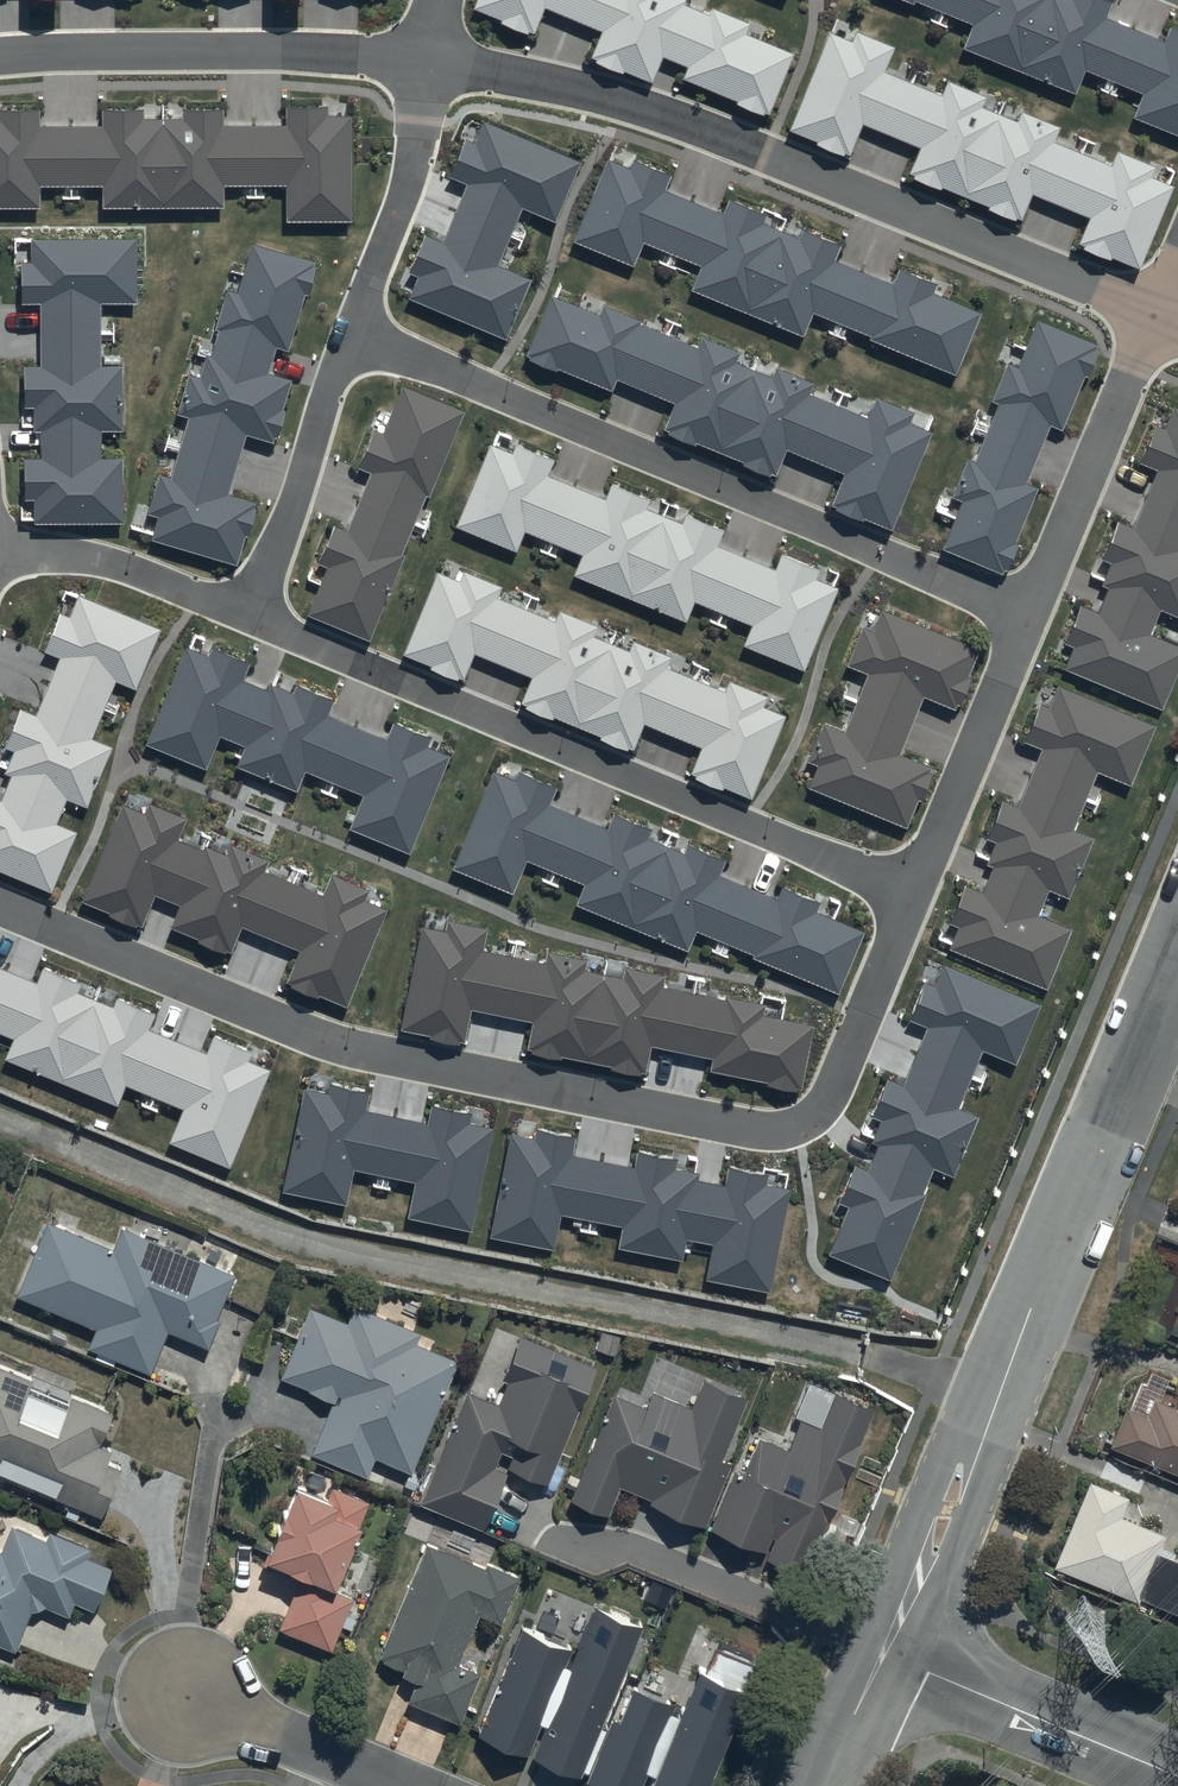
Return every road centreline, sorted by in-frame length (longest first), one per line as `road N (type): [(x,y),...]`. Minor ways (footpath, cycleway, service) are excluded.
road 1 (residential): [(0,911),(386,1066),(790,1137),(832,1113),(917,910)]
road 2 (track): [(1000,1404),(861,1352),(371,1256),(0,1104)]
road 3 (residential): [(1035,623),(453,373),(350,337)]
road 4 (residential): [(893,1655),(1177,979)]
road 5 (residential): [(917,910),(251,626)]
road 6 (residential): [(1035,623),(1177,281)]
road 7 (residential): [(350,337),(402,201),(422,63),(442,0)]
road 8 (residential): [(917,910),(1035,623)]
road 9 (residential): [(893,1655),(1177,1775)]
road 10 (residential): [(251,626),(350,337)]
road 11 (residential): [(251,626),(111,570),(0,564)]
road 12 (residential): [(397,1785),(187,1702)]
road 13 (residential): [(837,1785),(893,1655)]

